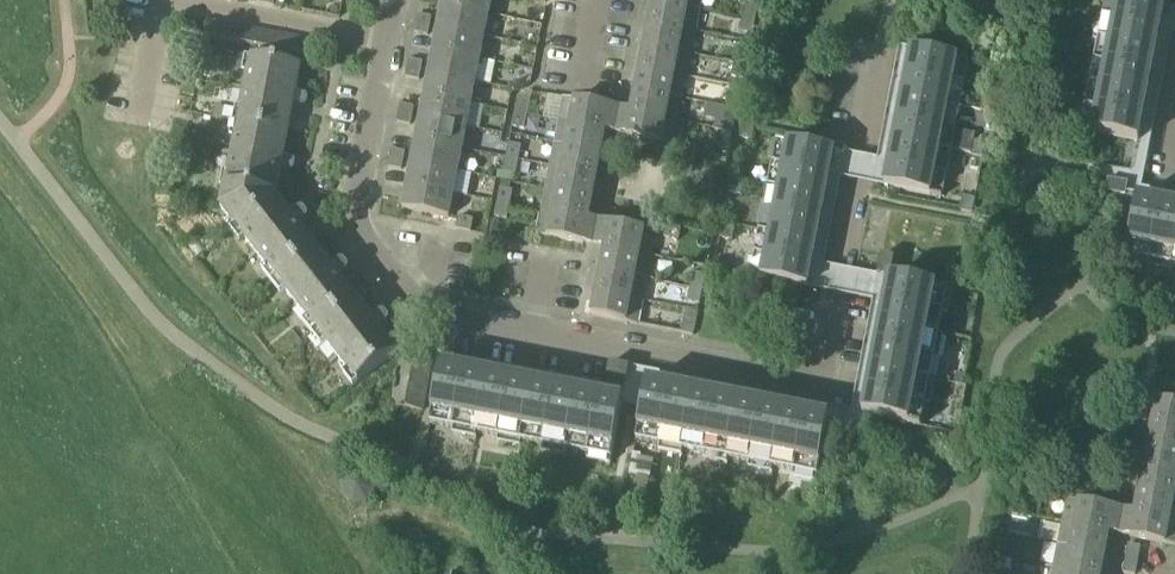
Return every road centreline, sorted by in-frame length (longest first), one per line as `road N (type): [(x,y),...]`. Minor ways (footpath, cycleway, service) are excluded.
road 1 (residential): [(883,53),(819,387),(415,303),(354,220),(384,44)]
road 2 (residential): [(172,0),(384,44)]
road 3 (residential): [(137,127),(164,0)]

